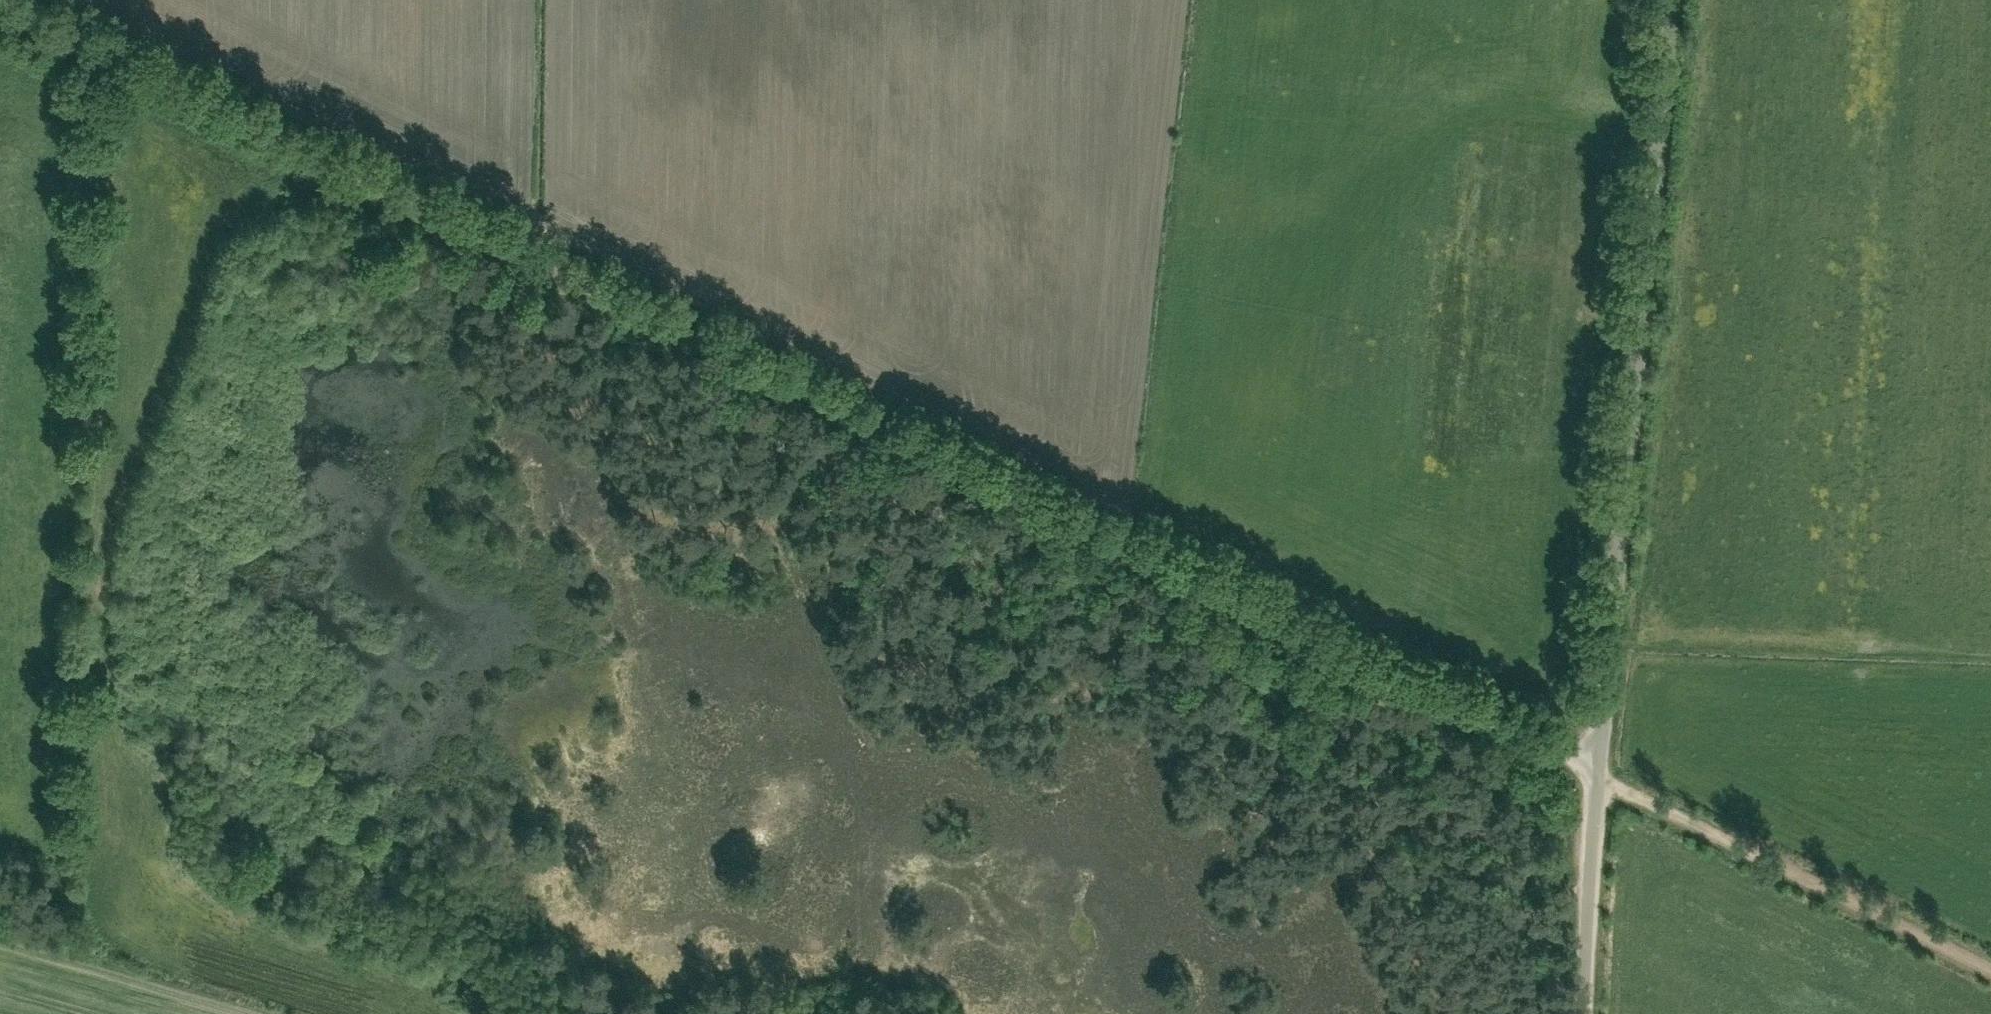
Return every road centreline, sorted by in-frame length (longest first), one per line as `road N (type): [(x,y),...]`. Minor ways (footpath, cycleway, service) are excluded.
road 1 (unclassified): [(1600,770),(0,5)]
road 2 (unclassified): [(1600,770),(1669,0)]
road 3 (track): [(1990,964),(1600,770)]
road 4 (unclassified): [(1584,1013),(1600,770)]

